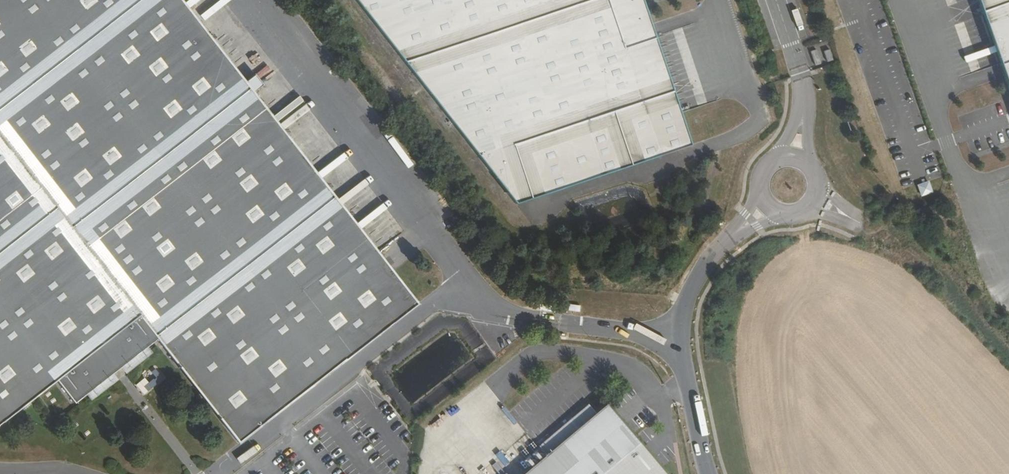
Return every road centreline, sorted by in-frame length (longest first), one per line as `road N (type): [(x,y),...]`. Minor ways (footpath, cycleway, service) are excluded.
road 1 (unclassified): [(680,338),(543,319)]
road 2 (unclassified): [(710,473),(680,338)]

